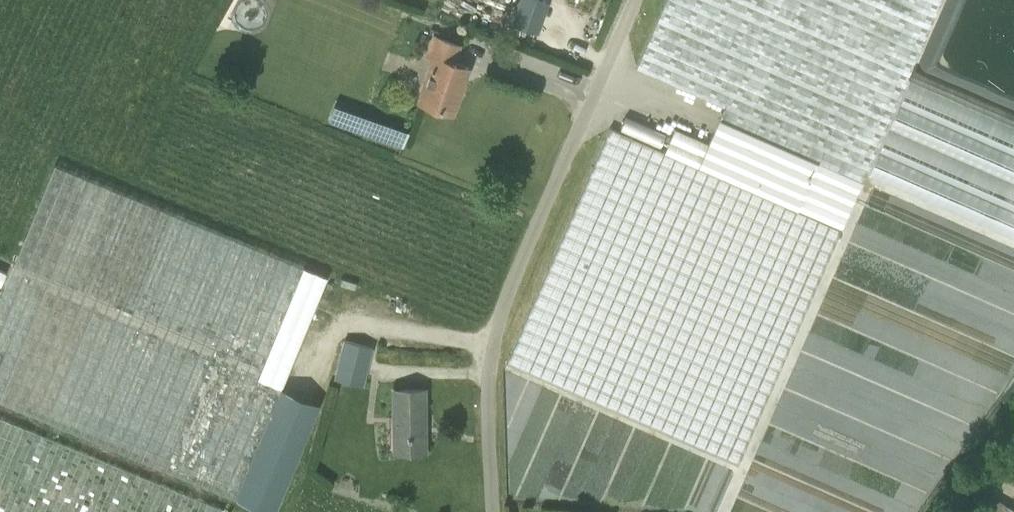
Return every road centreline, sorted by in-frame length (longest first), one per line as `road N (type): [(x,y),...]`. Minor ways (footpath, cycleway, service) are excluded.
road 1 (unclassified): [(493,511),(487,384),(495,339),(510,286),(636,0)]

